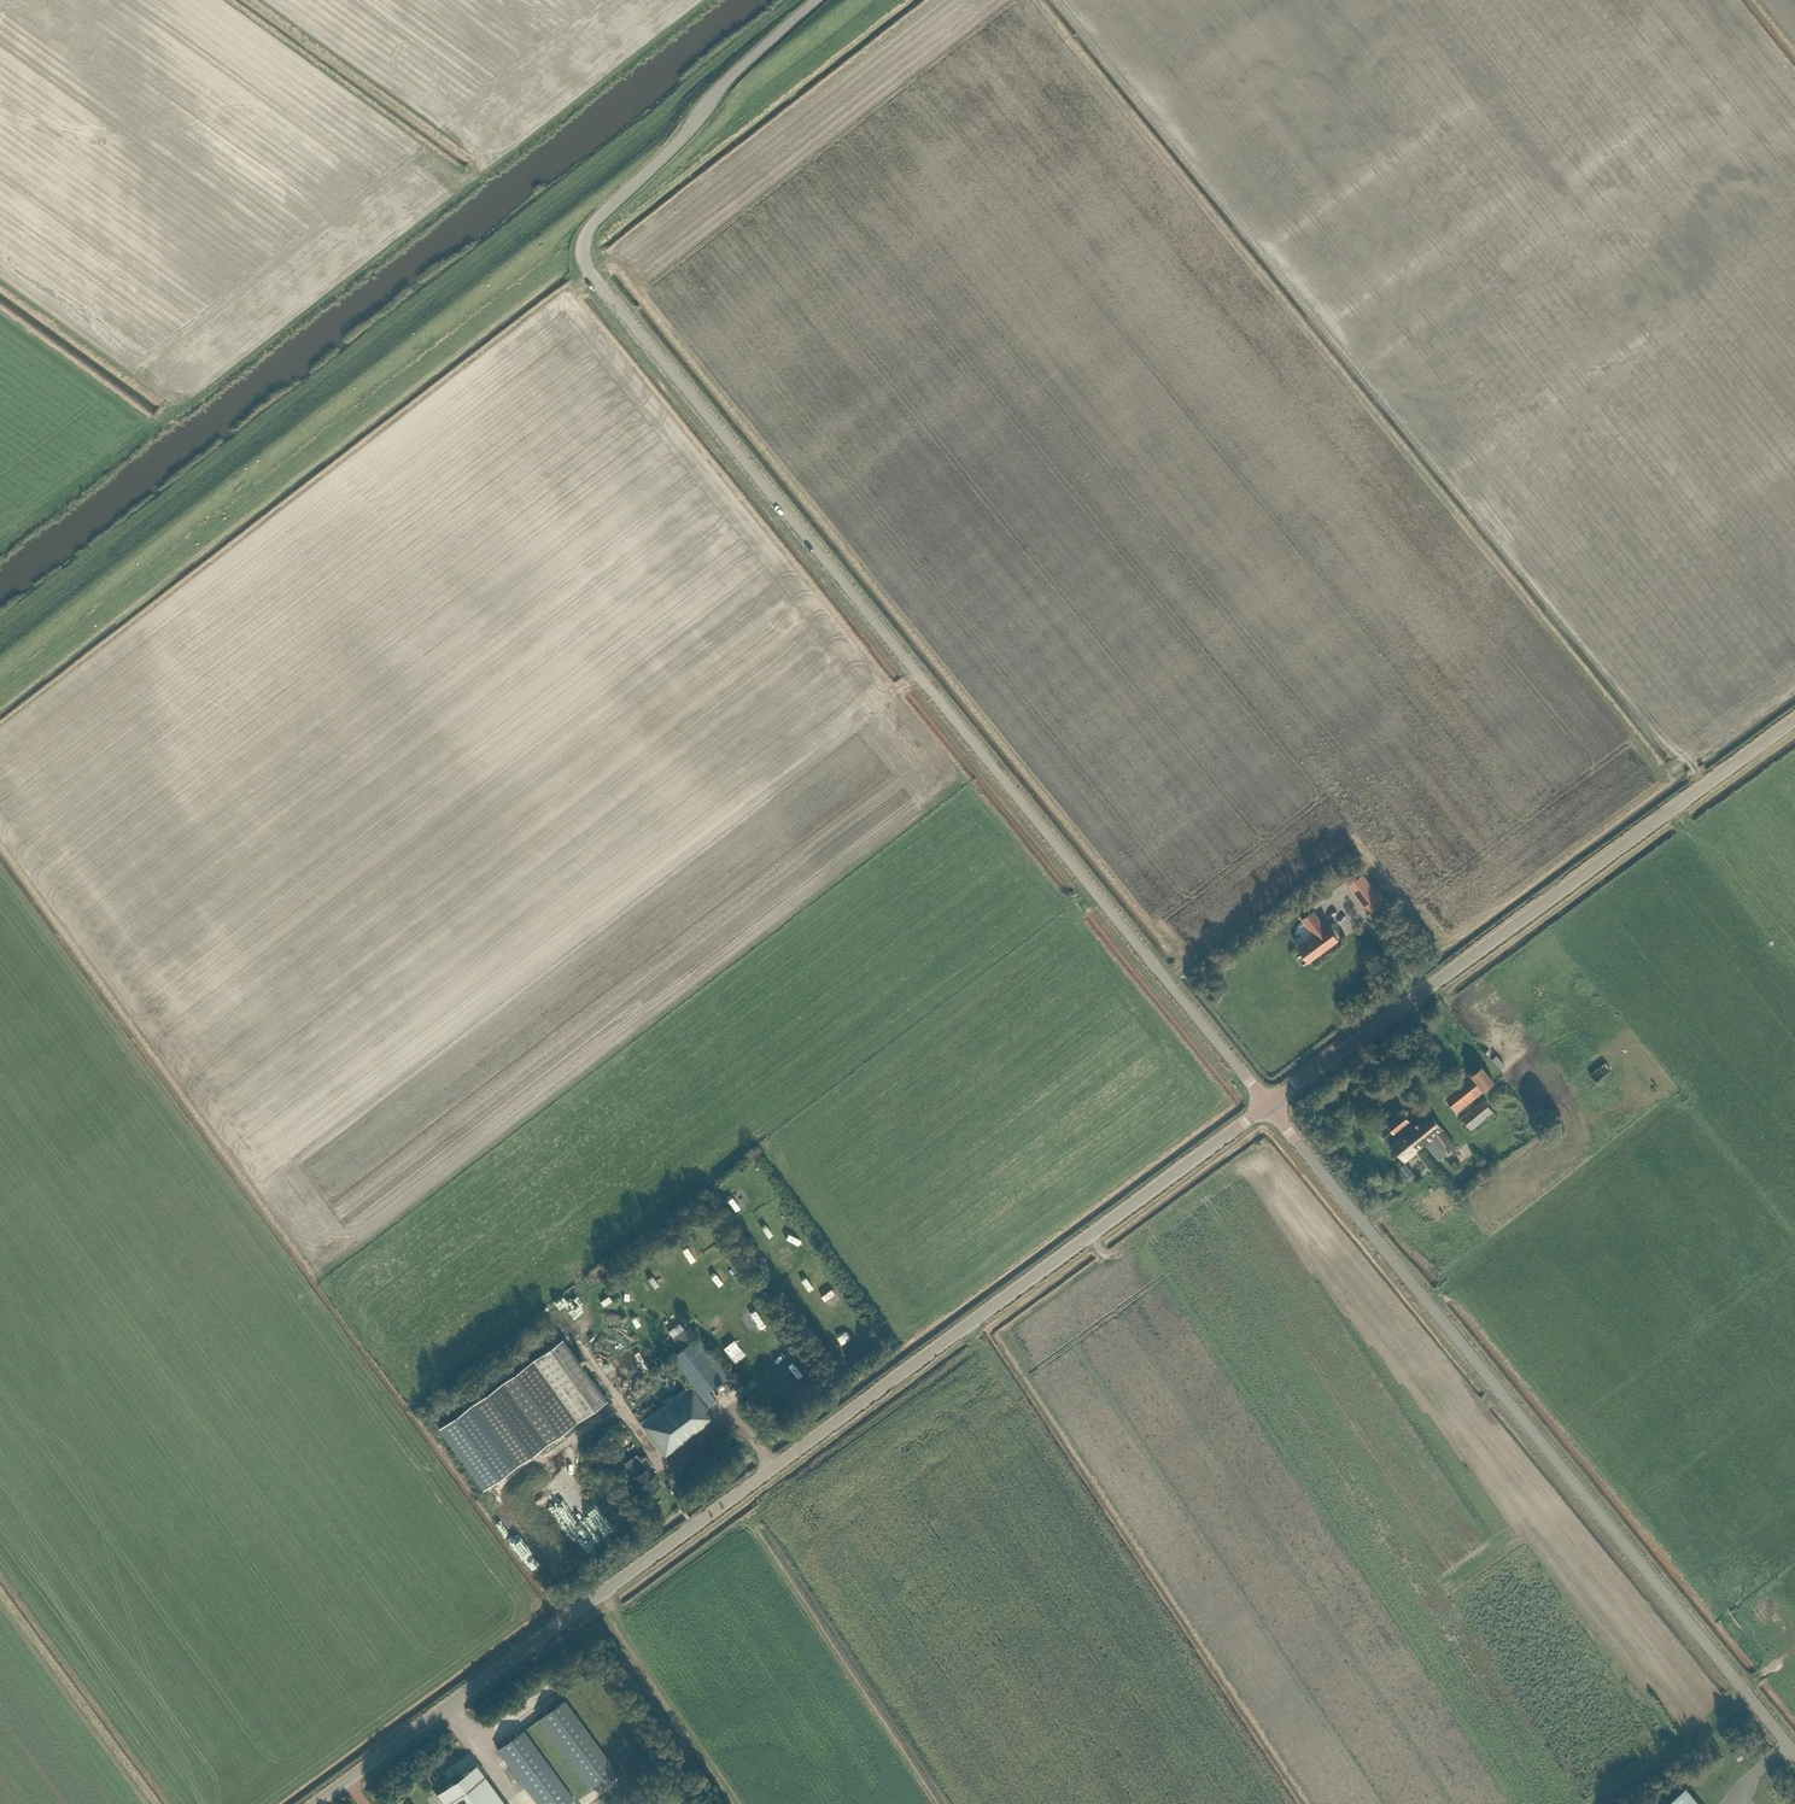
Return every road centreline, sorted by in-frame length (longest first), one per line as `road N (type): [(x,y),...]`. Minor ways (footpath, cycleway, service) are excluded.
road 1 (tertiary): [(1267,1105),(587,265),(585,238),(814,0)]
road 2 (unclassified): [(311,1803),(1267,1105)]
road 3 (tertiary): [(1794,1755),(1267,1105)]
road 4 (unclassified): [(1267,1105),(1794,720)]

